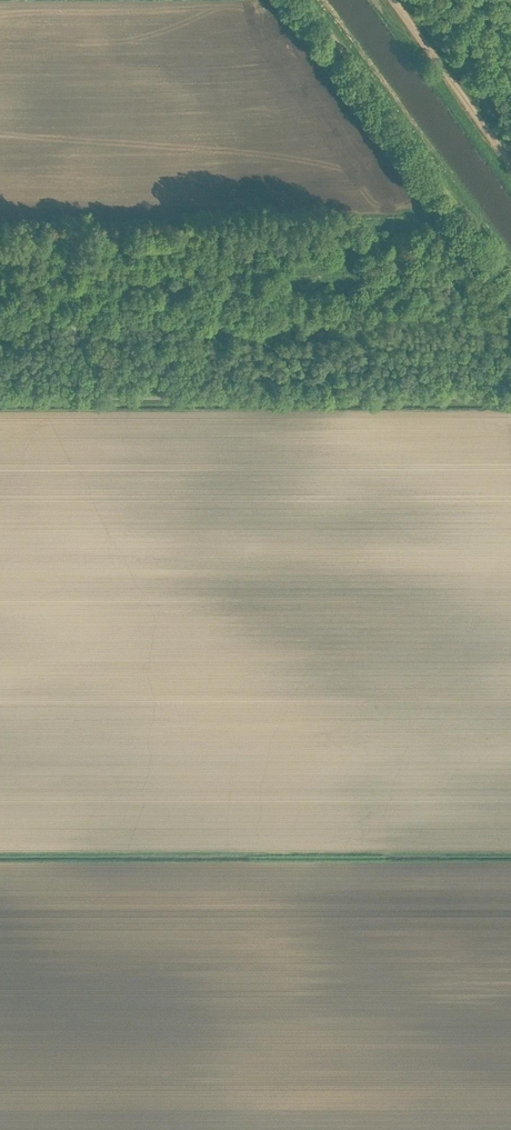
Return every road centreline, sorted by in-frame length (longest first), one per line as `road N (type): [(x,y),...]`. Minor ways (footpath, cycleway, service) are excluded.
road 1 (track): [(387,0),(510,169)]

